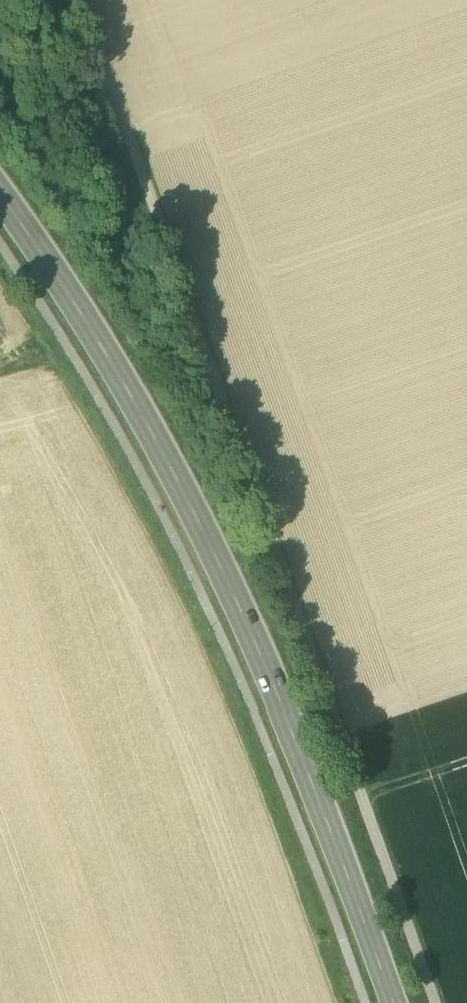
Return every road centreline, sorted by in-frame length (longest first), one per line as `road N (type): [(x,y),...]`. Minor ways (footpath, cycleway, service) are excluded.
road 1 (track): [(79,0),(435,1002)]
road 2 (secondary): [(0,197),(103,350),(238,606),(393,1002)]

